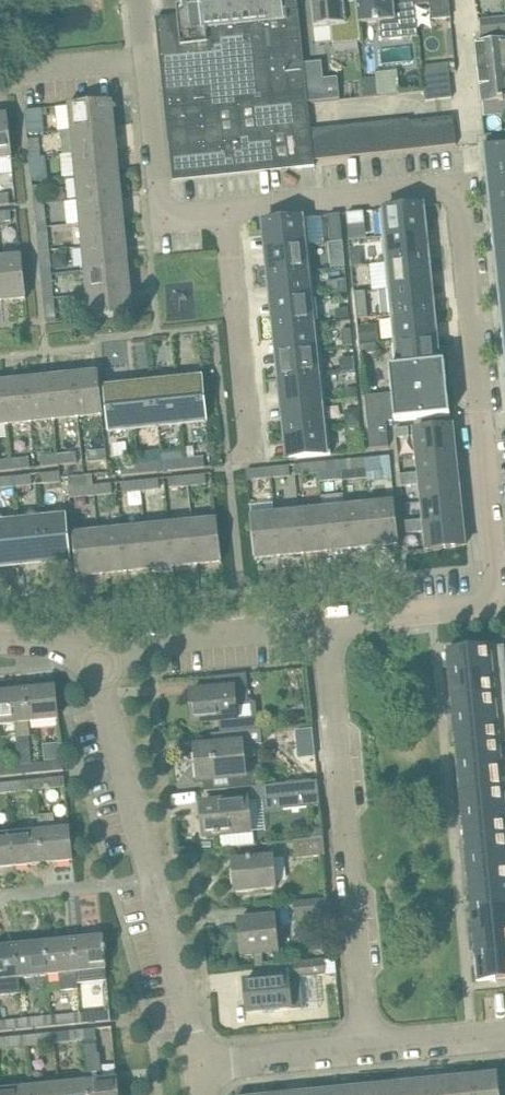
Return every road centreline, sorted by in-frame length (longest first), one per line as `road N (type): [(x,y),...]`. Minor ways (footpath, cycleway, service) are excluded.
road 1 (residential): [(226,210),(452,191),(460,211),(496,577),(490,598)]
road 2 (residential): [(366,1048),(324,622)]
road 3 (residential): [(196,1065),(99,663)]
road 4 (residential): [(226,210),(167,211),(159,194),(140,0)]
road 5 (residential): [(252,465),(226,210)]
road 6 (residential): [(99,663),(182,636),(324,622)]
road 7 (residential): [(196,1065),(366,1048)]
road 8 (residential): [(324,622),(469,607),(490,598)]
road 9 (residential): [(366,1048),(504,1034)]
road 10 (residential): [(472,127),(459,0)]

